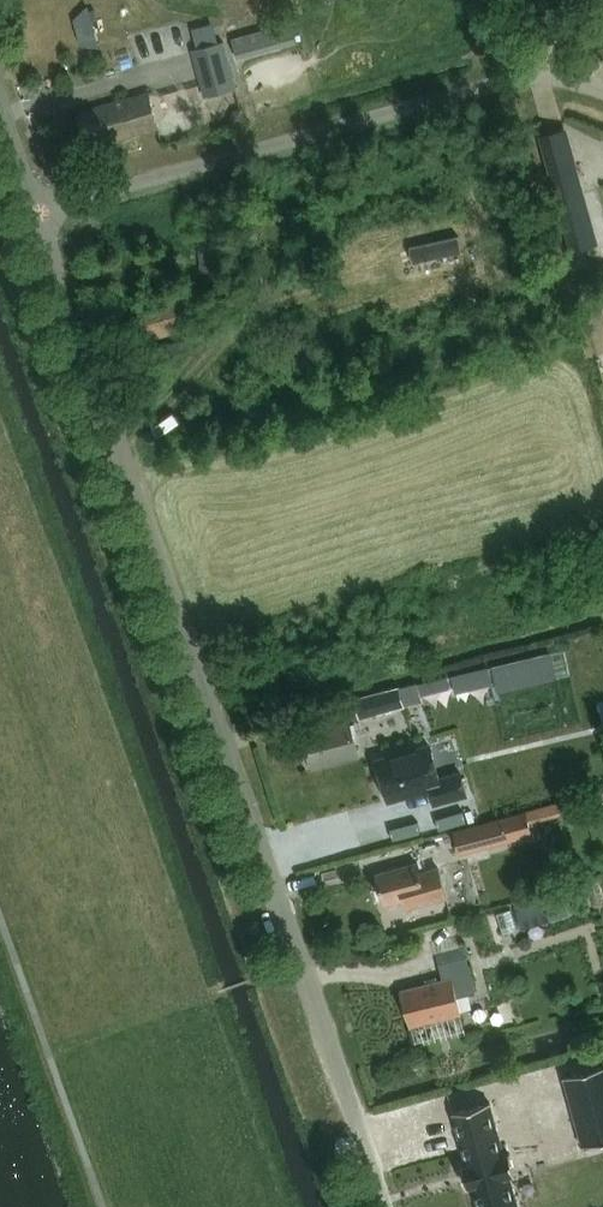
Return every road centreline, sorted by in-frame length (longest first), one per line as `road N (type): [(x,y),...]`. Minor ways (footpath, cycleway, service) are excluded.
road 1 (residential): [(382,1206),(32,214)]
road 2 (residential): [(32,214),(527,74),(602,98)]

